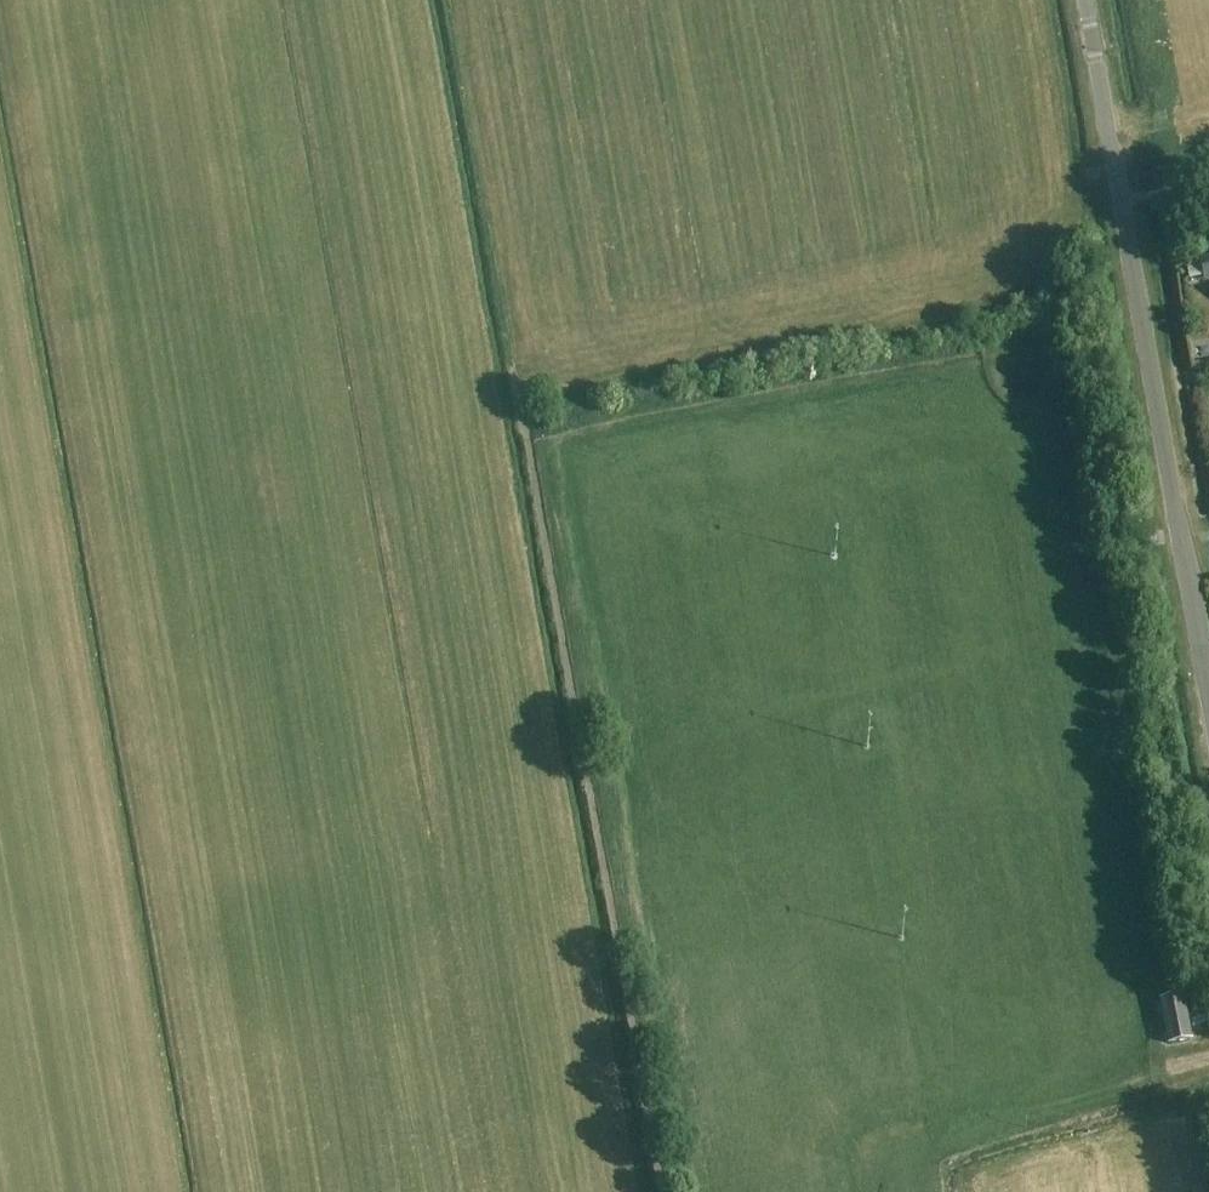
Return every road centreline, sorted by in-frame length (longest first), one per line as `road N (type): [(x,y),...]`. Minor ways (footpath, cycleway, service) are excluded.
road 1 (unclassified): [(1208,684),(1085,0)]

